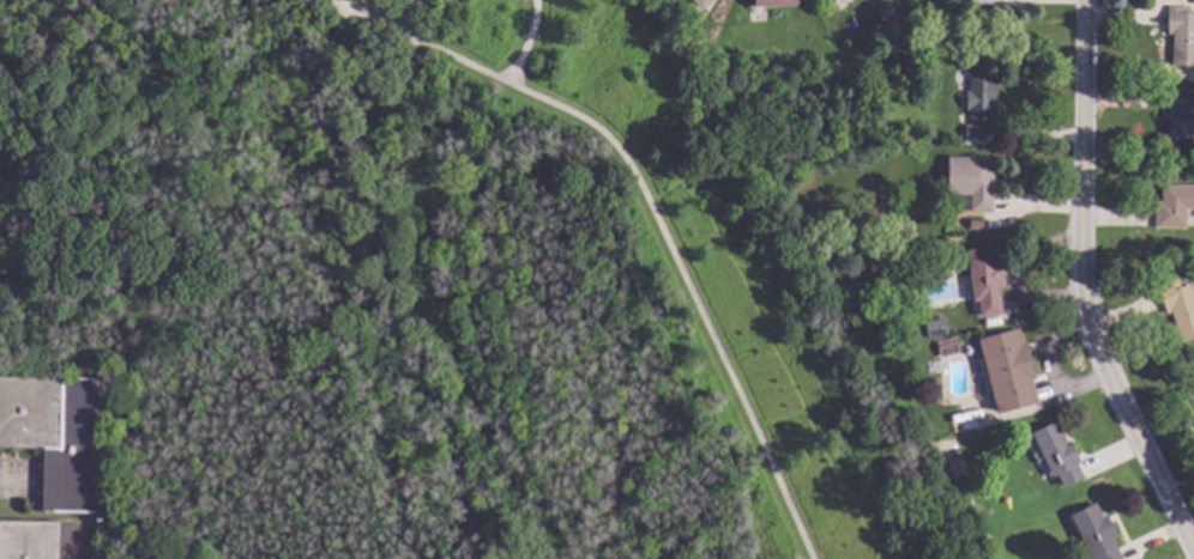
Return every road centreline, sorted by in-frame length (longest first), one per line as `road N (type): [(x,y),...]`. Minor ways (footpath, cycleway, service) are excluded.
road 1 (residential): [(1069,0),(1060,194),(1087,341),(1185,558)]

